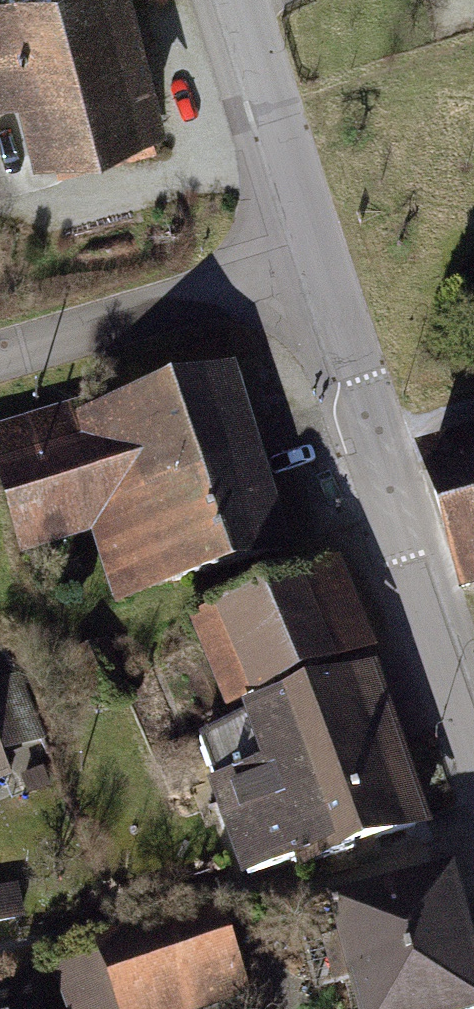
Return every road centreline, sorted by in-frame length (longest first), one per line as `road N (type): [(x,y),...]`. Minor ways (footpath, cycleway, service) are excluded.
road 1 (residential): [(473,777),(311,262)]
road 2 (residential): [(311,262),(0,356)]
road 3 (residential): [(311,262),(229,0)]

